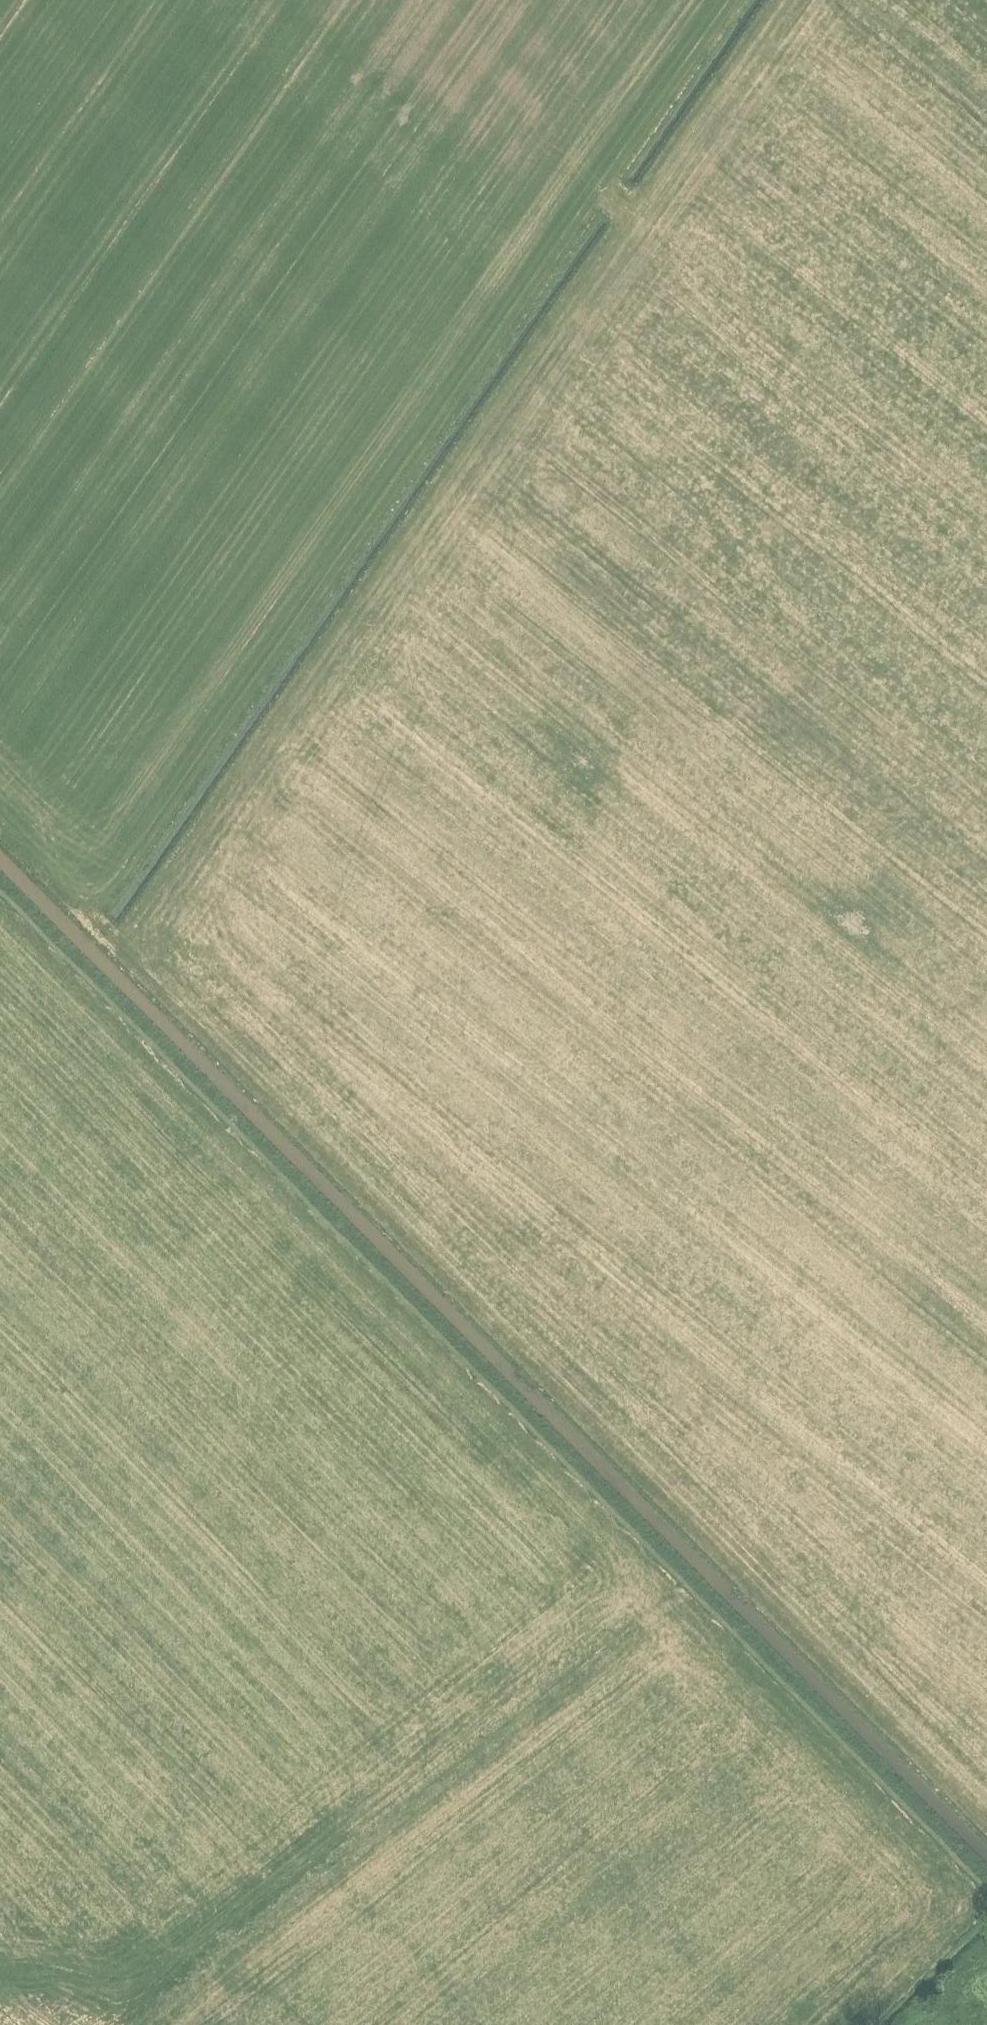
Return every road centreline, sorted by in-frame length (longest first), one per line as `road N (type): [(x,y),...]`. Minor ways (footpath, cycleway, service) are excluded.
road 1 (track): [(722,0),(529,276)]

